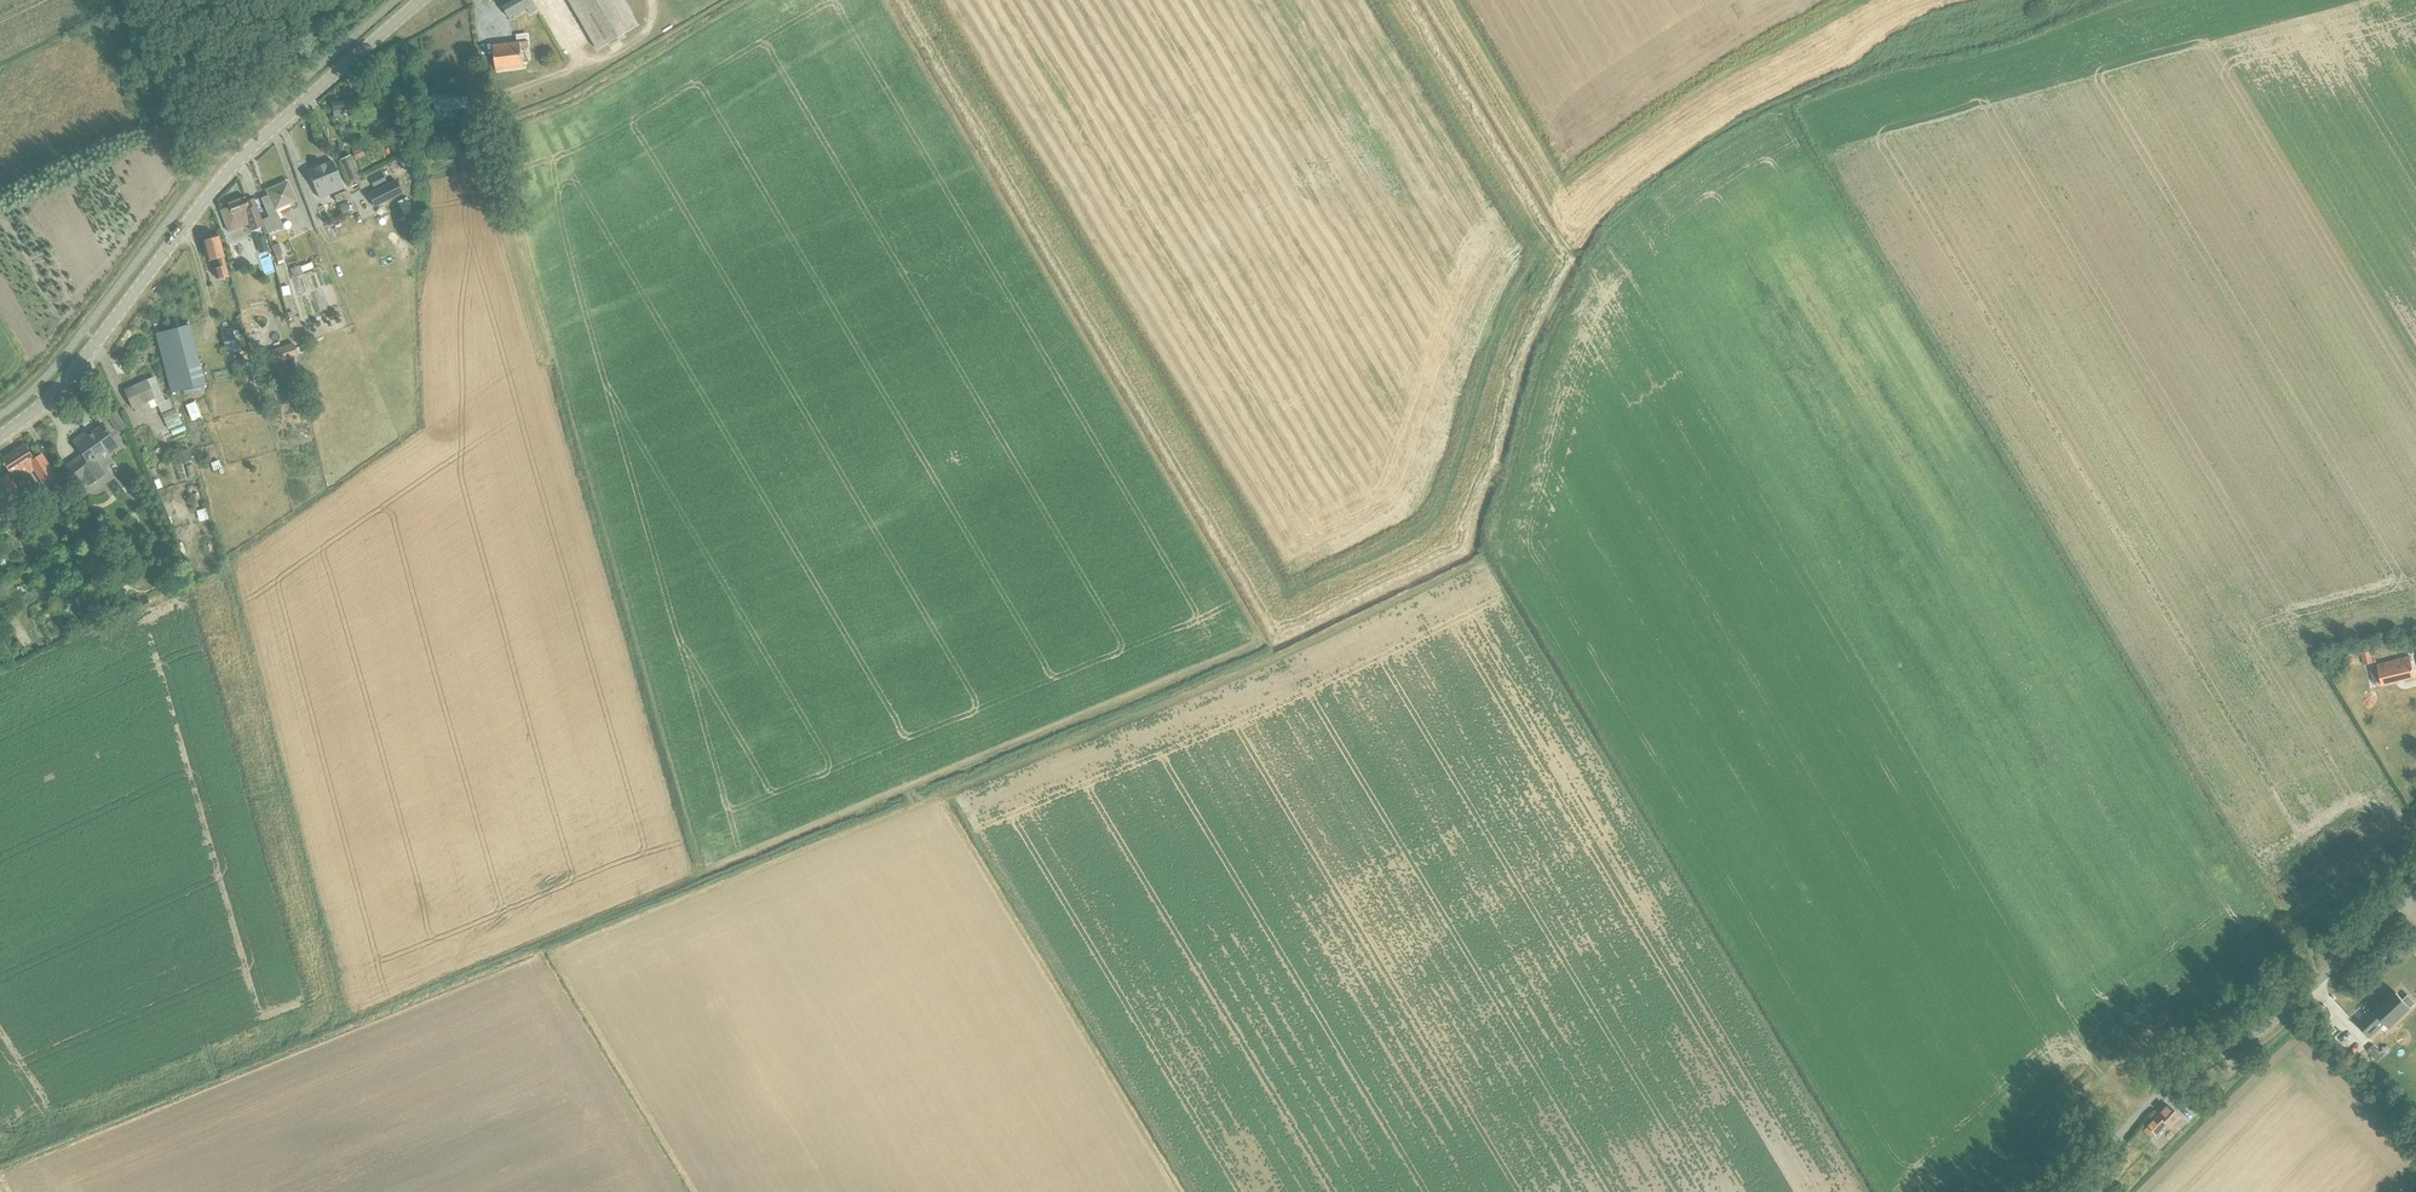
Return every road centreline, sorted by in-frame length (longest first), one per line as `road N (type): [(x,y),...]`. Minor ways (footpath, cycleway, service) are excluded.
road 1 (tertiary): [(0,436),(48,398),(97,342),(226,173),(420,0)]
road 2 (track): [(1965,1191),(2129,1045),(2317,898)]
road 3 (unclassified): [(2077,1191),(2138,1114),(2329,976),(2415,899)]
road 4 (track): [(201,180),(118,0)]
road 5 (track): [(2317,898),(2415,812)]

